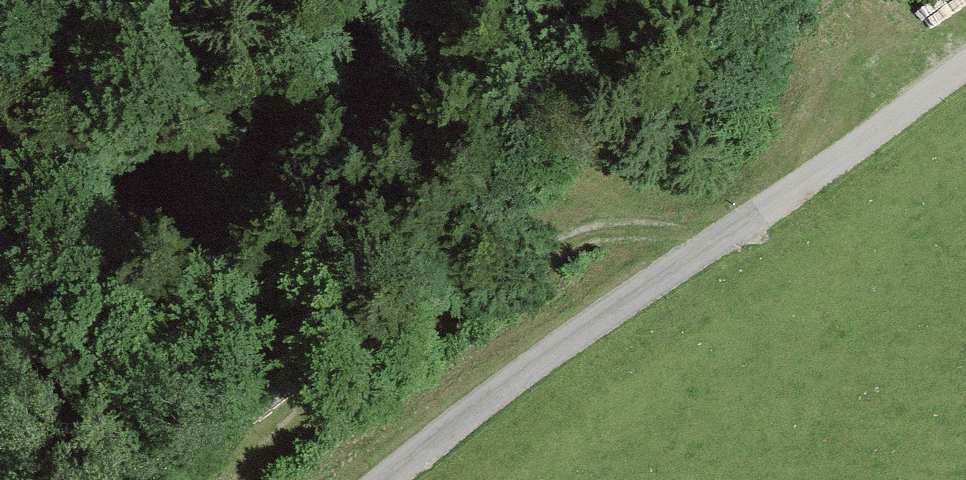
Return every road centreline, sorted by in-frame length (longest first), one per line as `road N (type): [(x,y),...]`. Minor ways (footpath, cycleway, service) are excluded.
road 1 (residential): [(384,479),(576,332),(965,64)]
road 2 (track): [(714,240),(628,229),(564,243),(441,318),(296,424),(246,479)]

